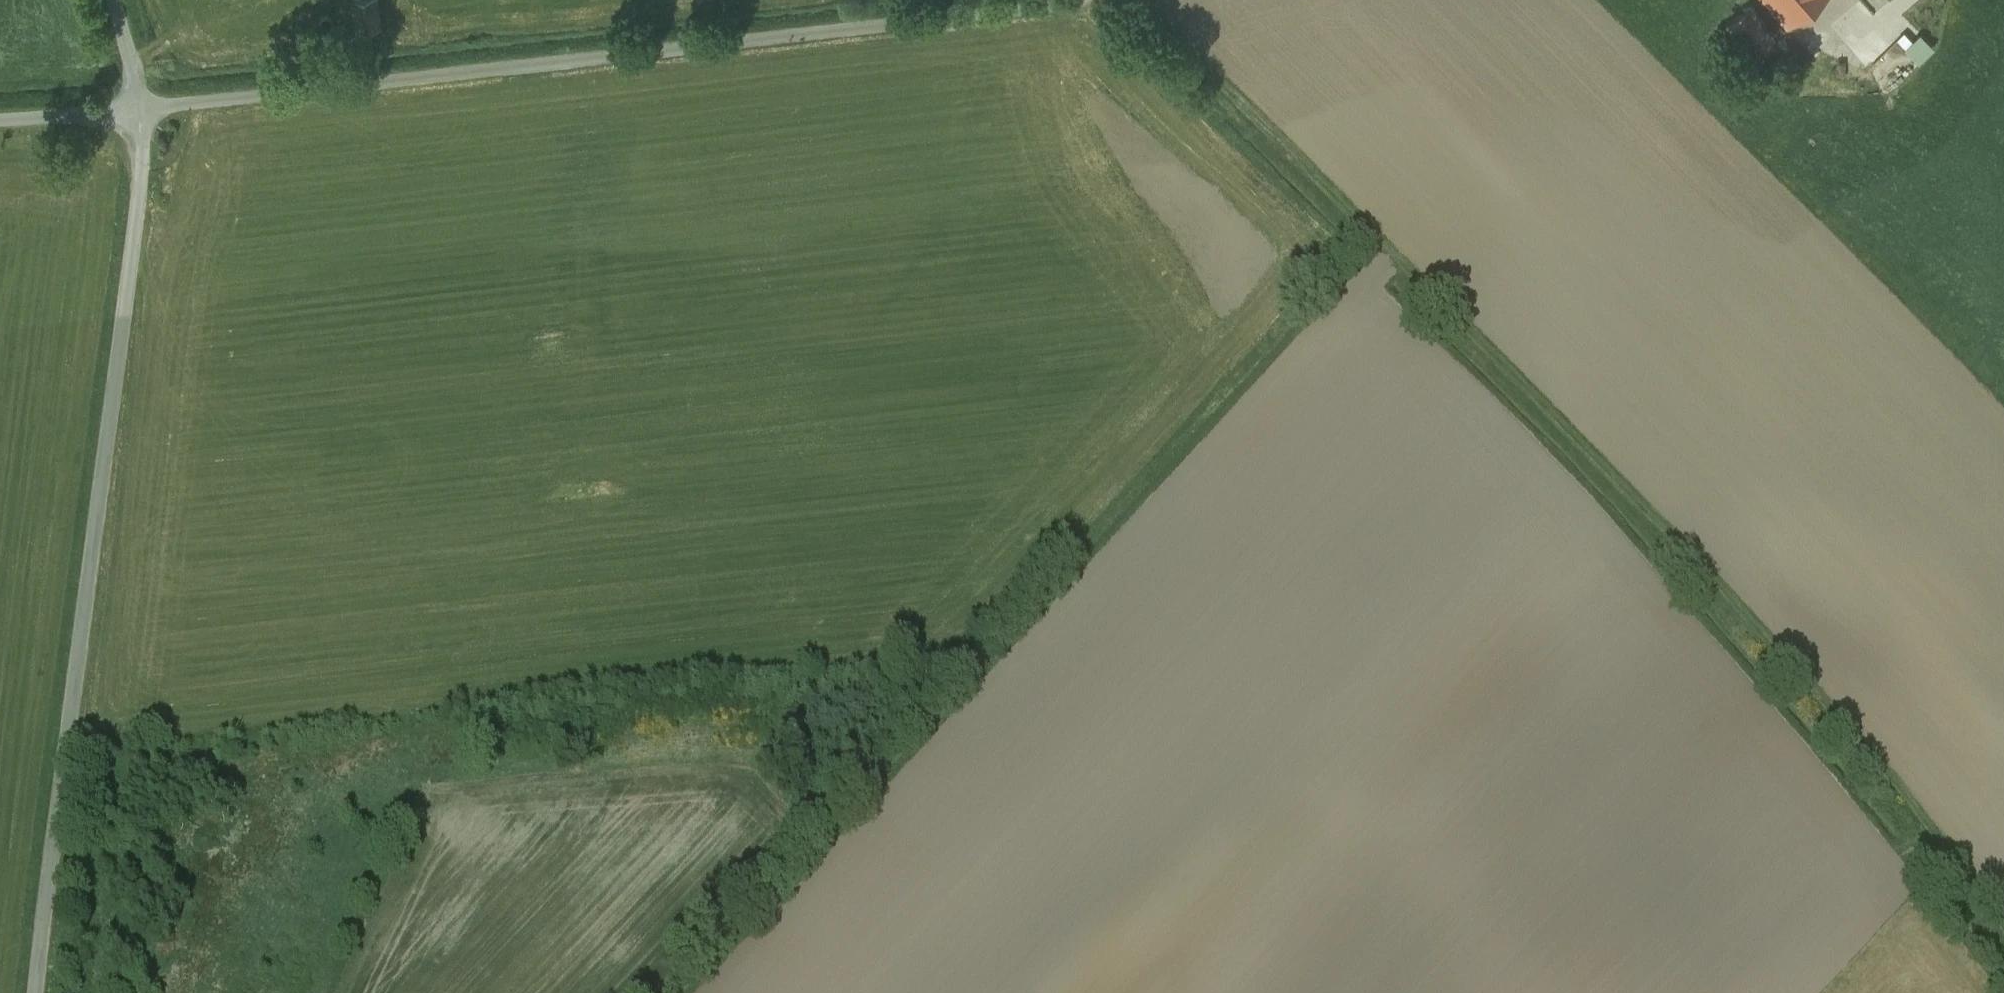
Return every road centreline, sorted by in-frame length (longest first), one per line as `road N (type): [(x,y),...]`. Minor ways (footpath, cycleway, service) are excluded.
road 1 (track): [(1127,0),(1639,503),(2003,944)]
road 2 (unclassified): [(145,100),(1068,0)]
road 3 (unclassified): [(145,100),(138,249),(40,992)]
road 4 (unclassified): [(145,100),(0,114)]

